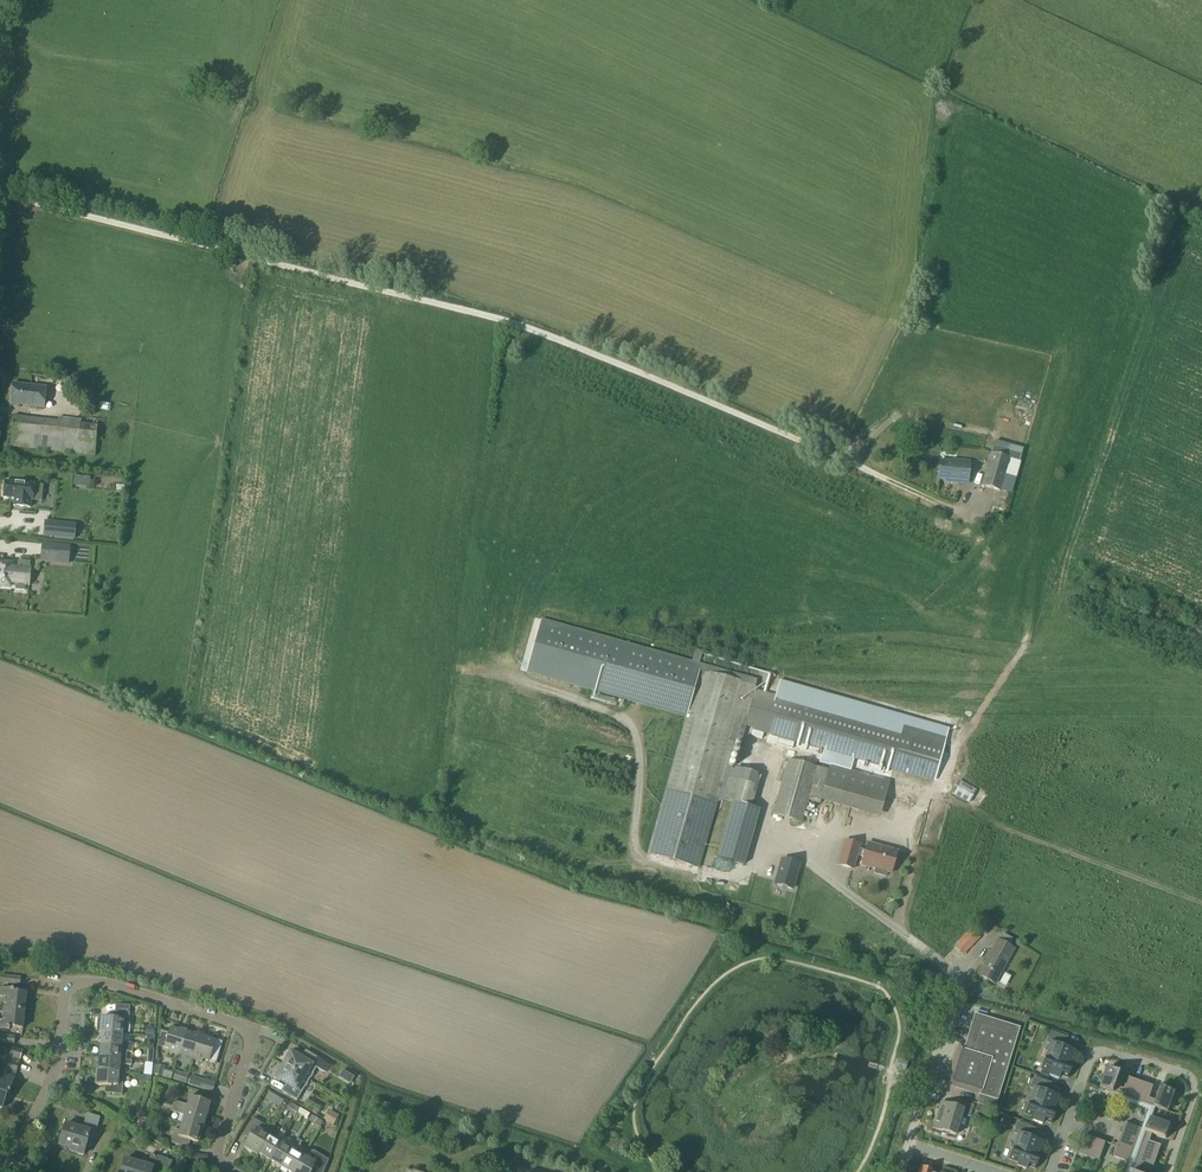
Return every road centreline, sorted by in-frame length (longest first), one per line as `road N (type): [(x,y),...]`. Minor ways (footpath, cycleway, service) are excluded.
road 1 (track): [(1201,619),(695,395),(497,320)]
road 2 (track): [(866,471),(872,536),(954,742),(946,774),(930,793),(1201,899)]
road 3 (residential): [(9,1162),(56,1068),(63,992),(75,981),(99,981),(244,1027),(251,1036),(217,1155),(232,1171)]
road 4 (track): [(497,320),(0,195)]
road 5 (residential): [(1049,1171),(1091,1056),(1106,1050),(1190,1079),(1194,1092),(1166,1171)]
road 6 (residential): [(909,1146),(953,1005)]

